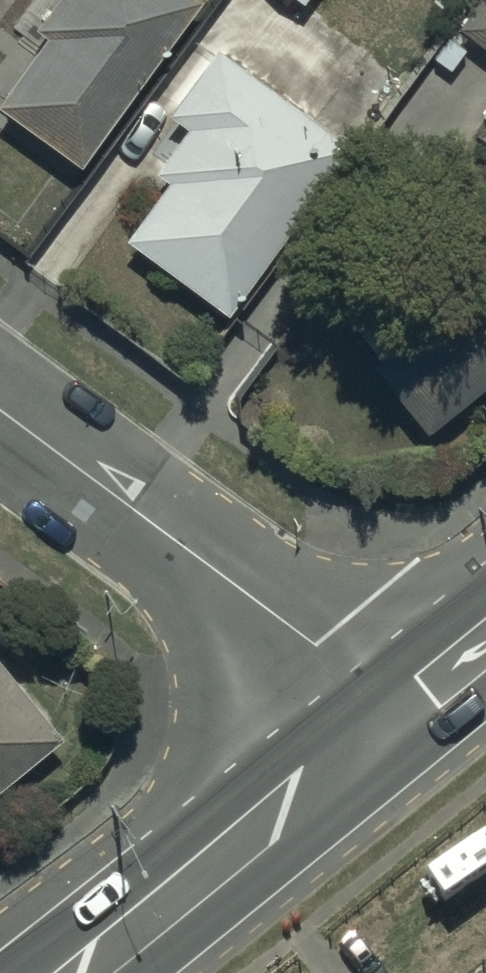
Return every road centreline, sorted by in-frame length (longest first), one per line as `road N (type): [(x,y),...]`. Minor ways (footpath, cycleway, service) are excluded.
road 1 (unclassified): [(0,412),(308,640),(396,715)]
road 2 (primary): [(396,715),(78,972)]

